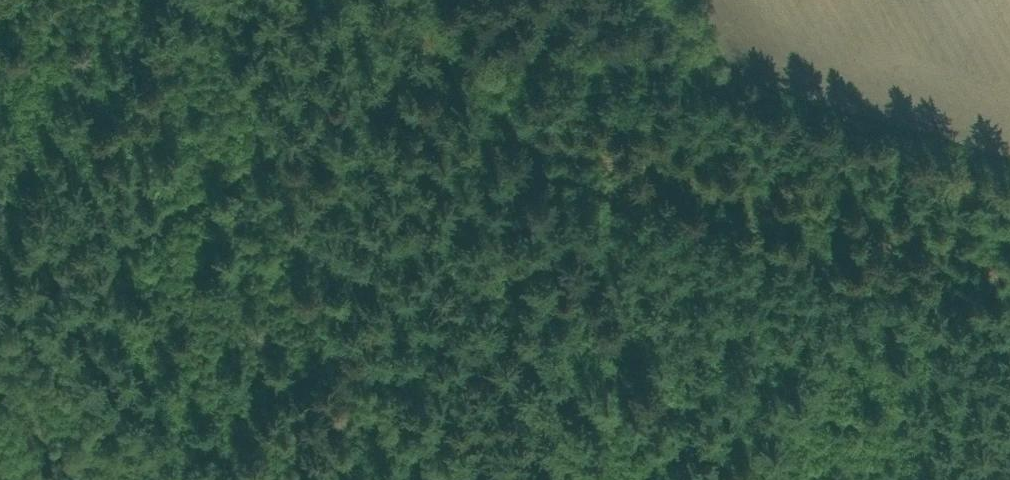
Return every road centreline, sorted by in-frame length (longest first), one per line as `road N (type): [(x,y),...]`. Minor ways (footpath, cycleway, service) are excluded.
road 1 (track): [(728,479),(635,421),(438,84),(398,0)]
road 2 (track): [(0,329),(438,84)]
road 3 (track): [(1009,438),(635,421)]

